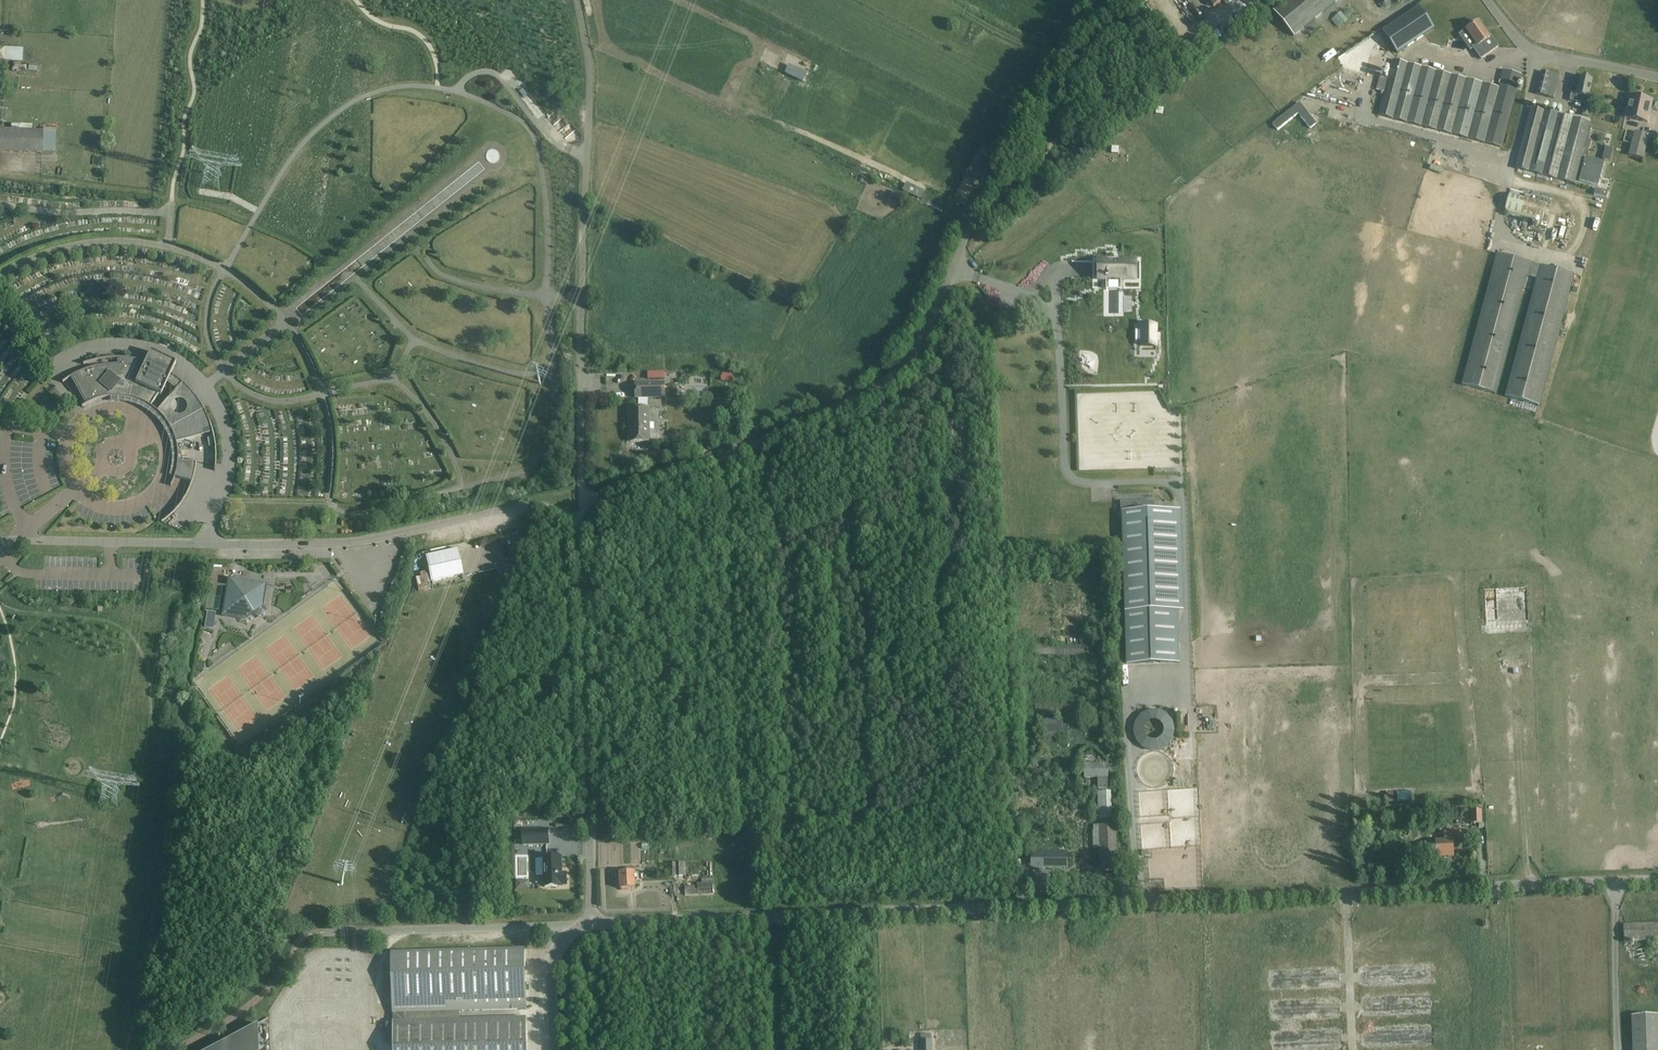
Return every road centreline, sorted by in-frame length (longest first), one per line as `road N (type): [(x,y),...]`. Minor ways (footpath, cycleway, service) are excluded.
road 1 (unclassified): [(592,923),(1657,880)]
road 2 (unclassified): [(582,504),(854,401),(904,361),(1084,0)]
road 3 (unclassified): [(11,541),(319,545),(523,506),(558,508),(573,521)]
road 4 (unclassified): [(582,504),(590,82),(577,0)]
road 5 (unclassified): [(592,923),(581,557),(573,521)]
road 6 (unclassified): [(1657,80),(1535,53),(1487,0)]
road 7 (track): [(450,0),(588,123)]
road 8 (track): [(150,191),(0,174)]
road 9 (unclassified): [(554,1049),(557,947),(573,929),(592,923)]

